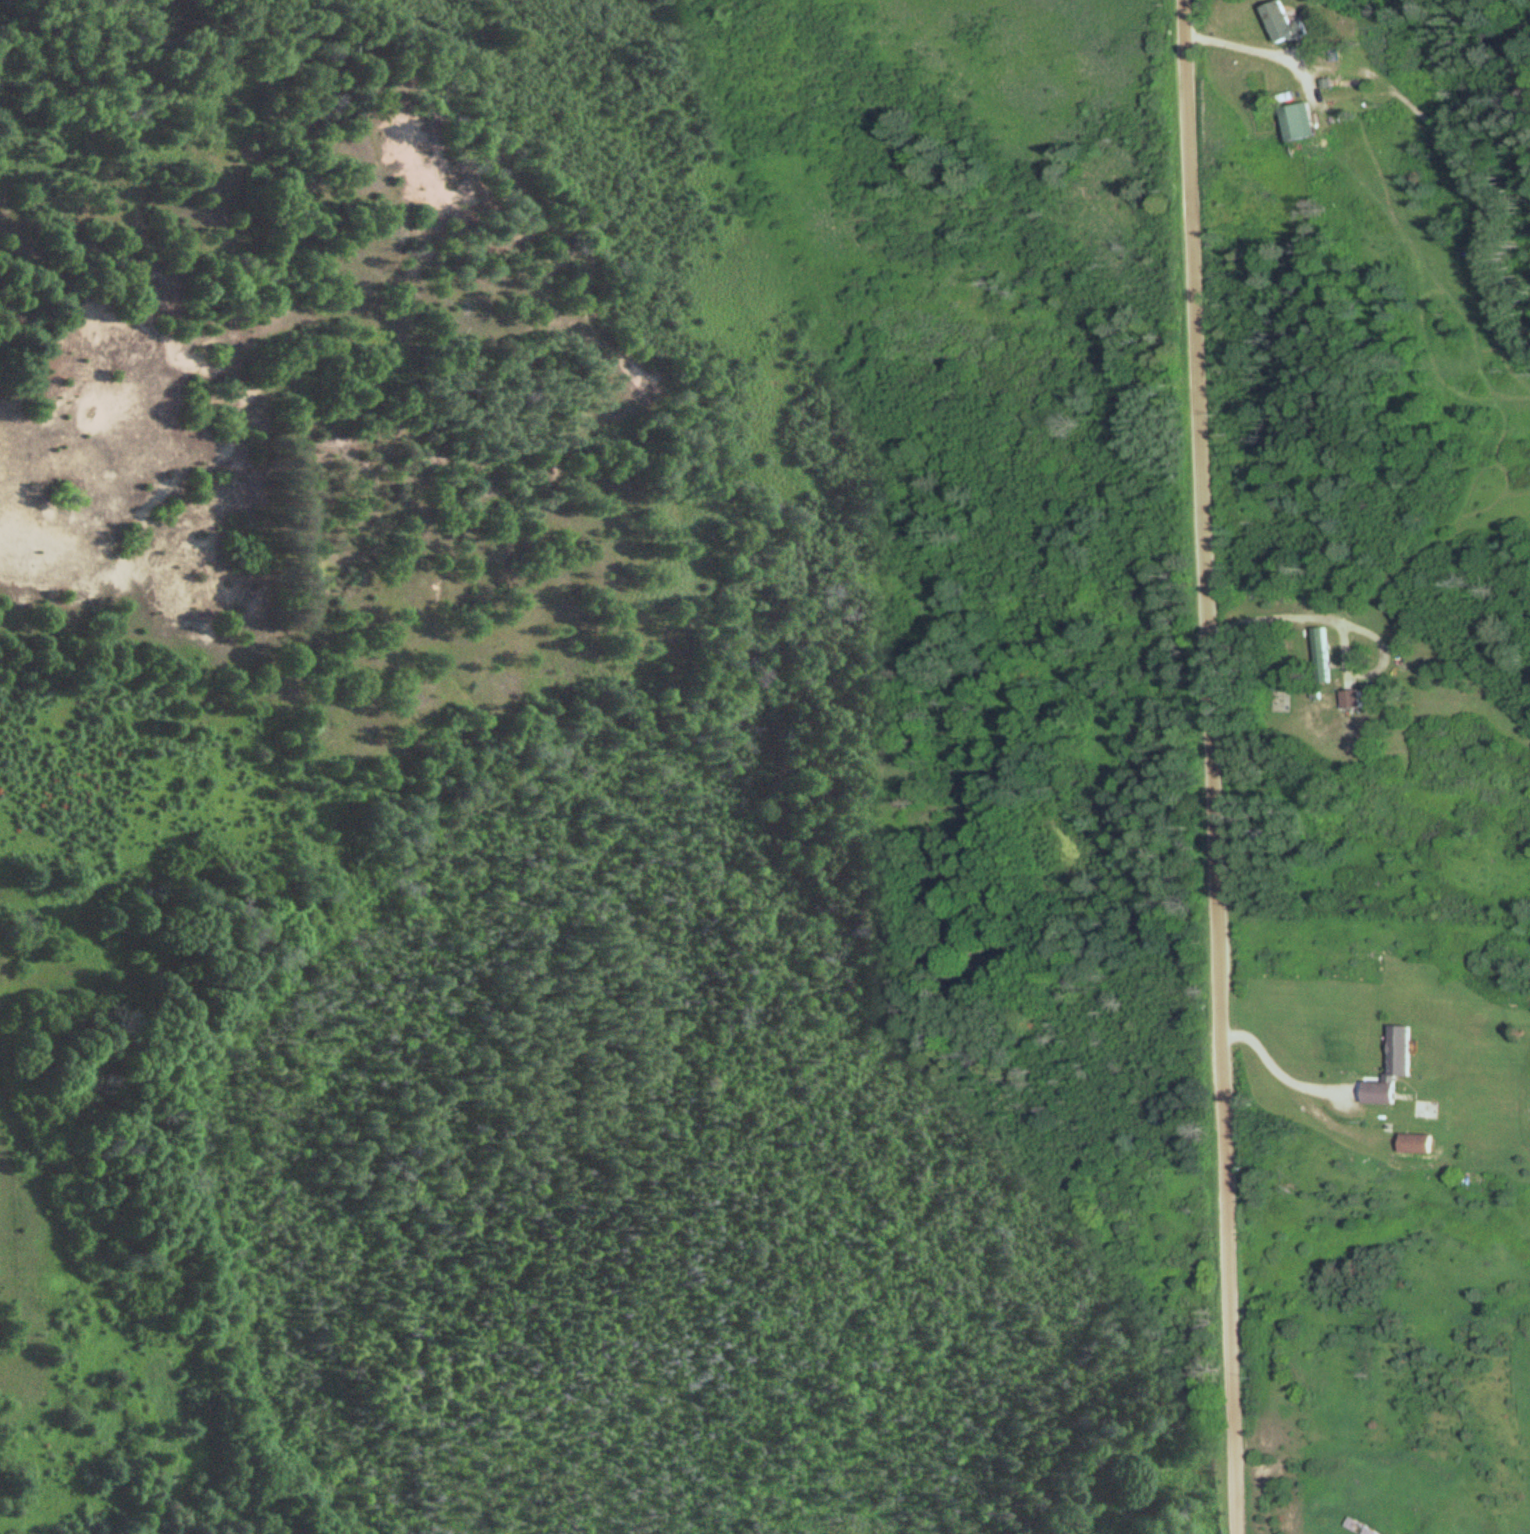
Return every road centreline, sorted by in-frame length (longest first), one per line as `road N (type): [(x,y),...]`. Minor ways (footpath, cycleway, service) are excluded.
road 1 (residential): [(1239,1533),(1181,0)]

